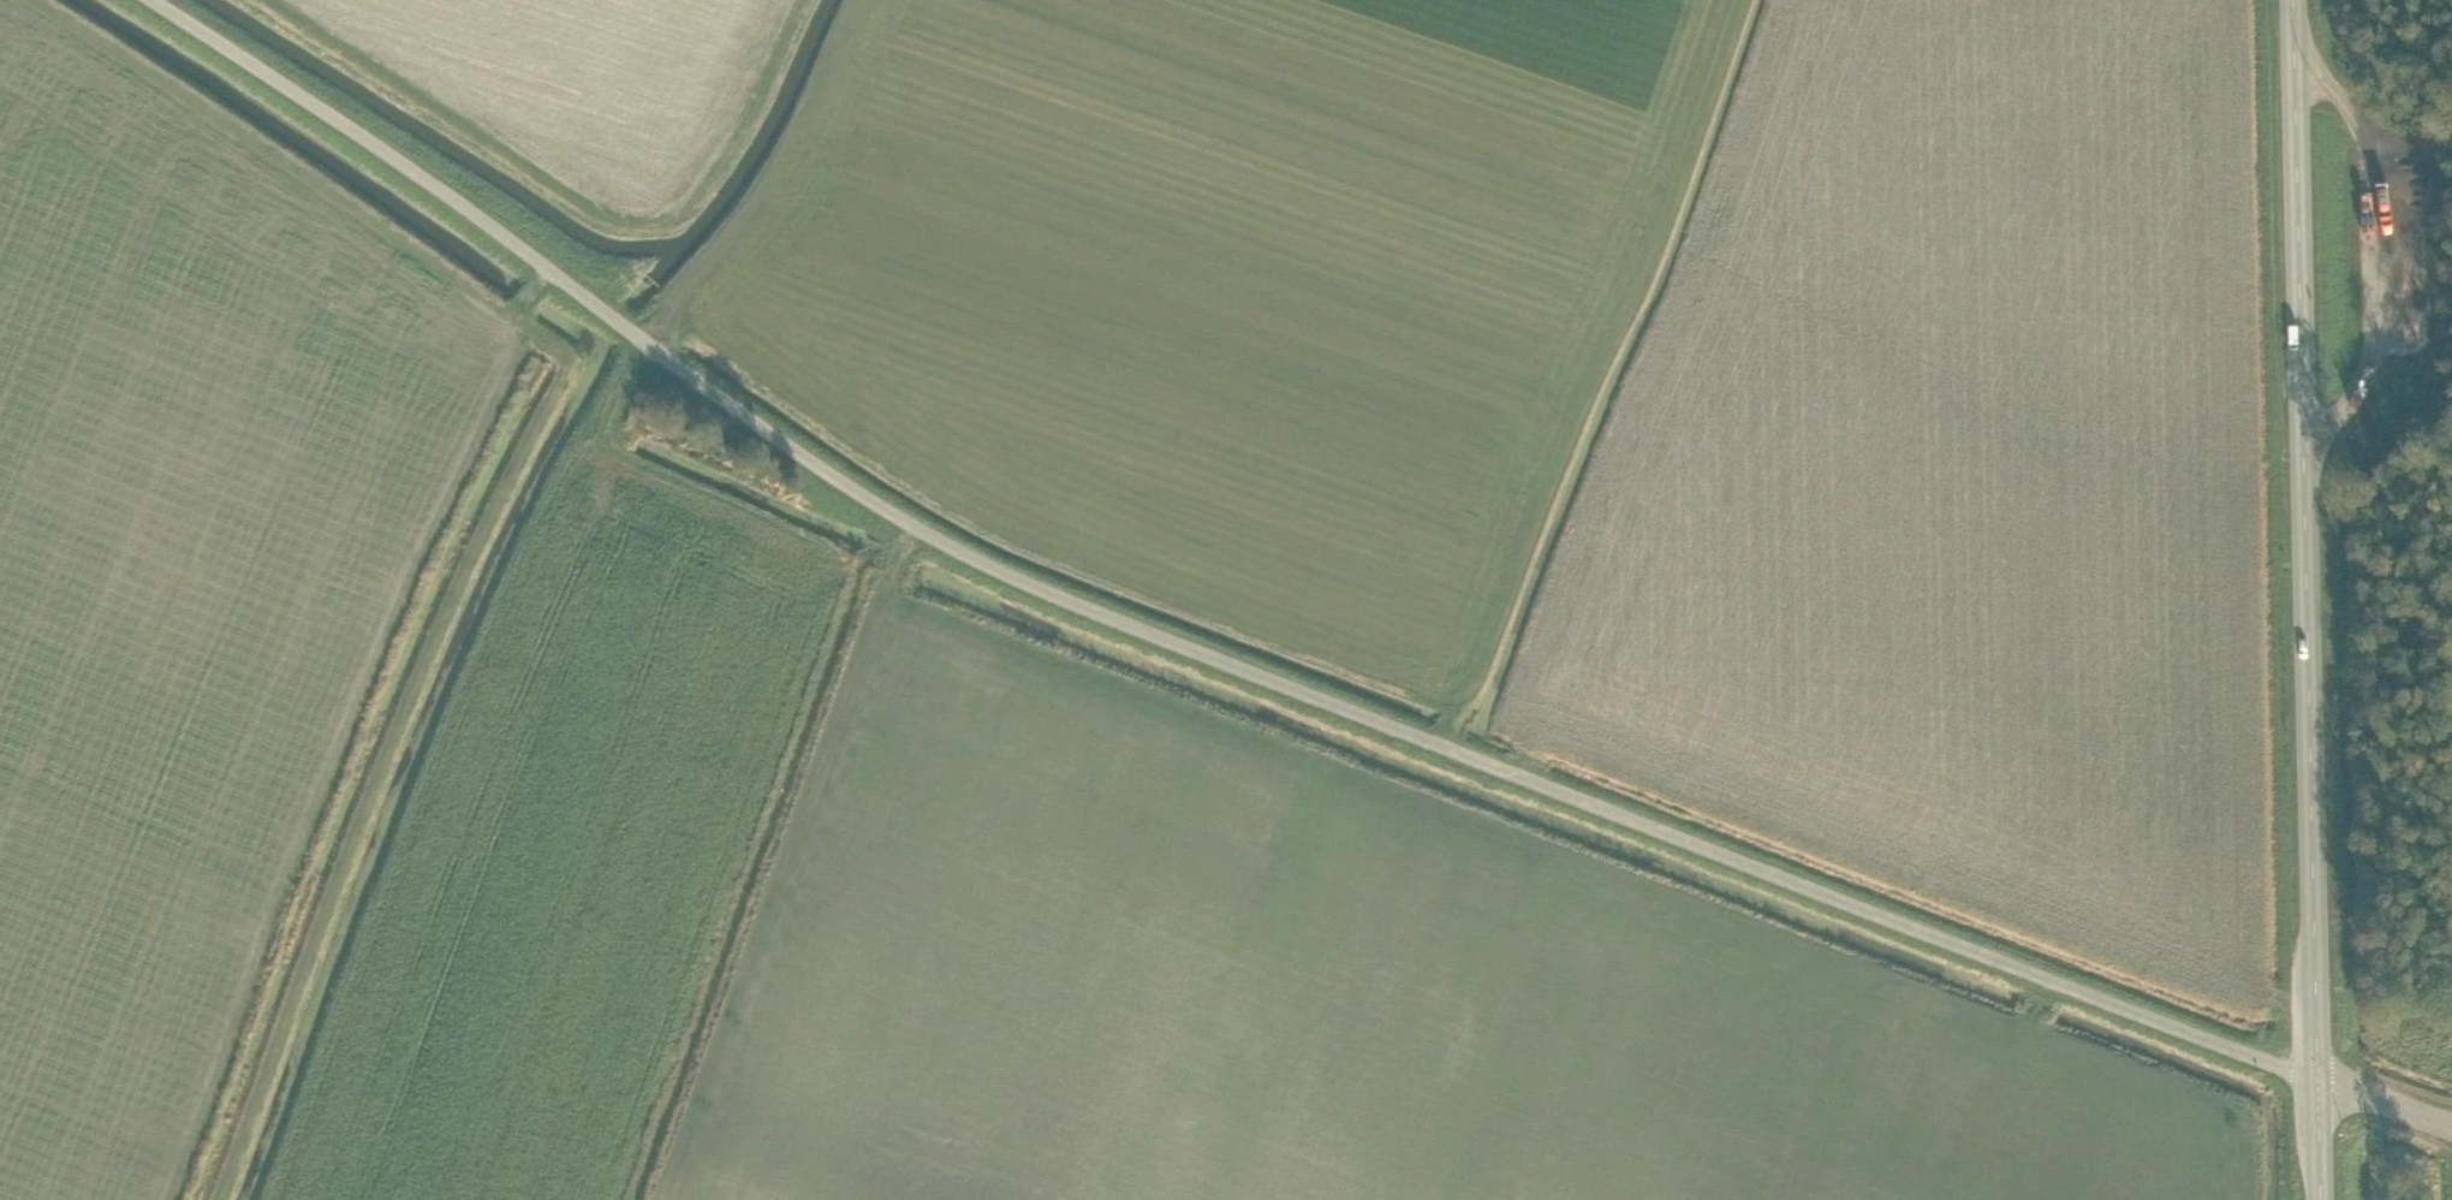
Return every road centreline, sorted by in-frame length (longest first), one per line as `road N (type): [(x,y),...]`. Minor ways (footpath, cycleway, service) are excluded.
road 1 (unclassified): [(2318,1082),(999,570),(780,440),(489,223),(154,0)]
road 2 (secondary): [(2318,1082),(2292,0)]
road 3 (unclassified): [(2451,1126),(2318,1082)]

